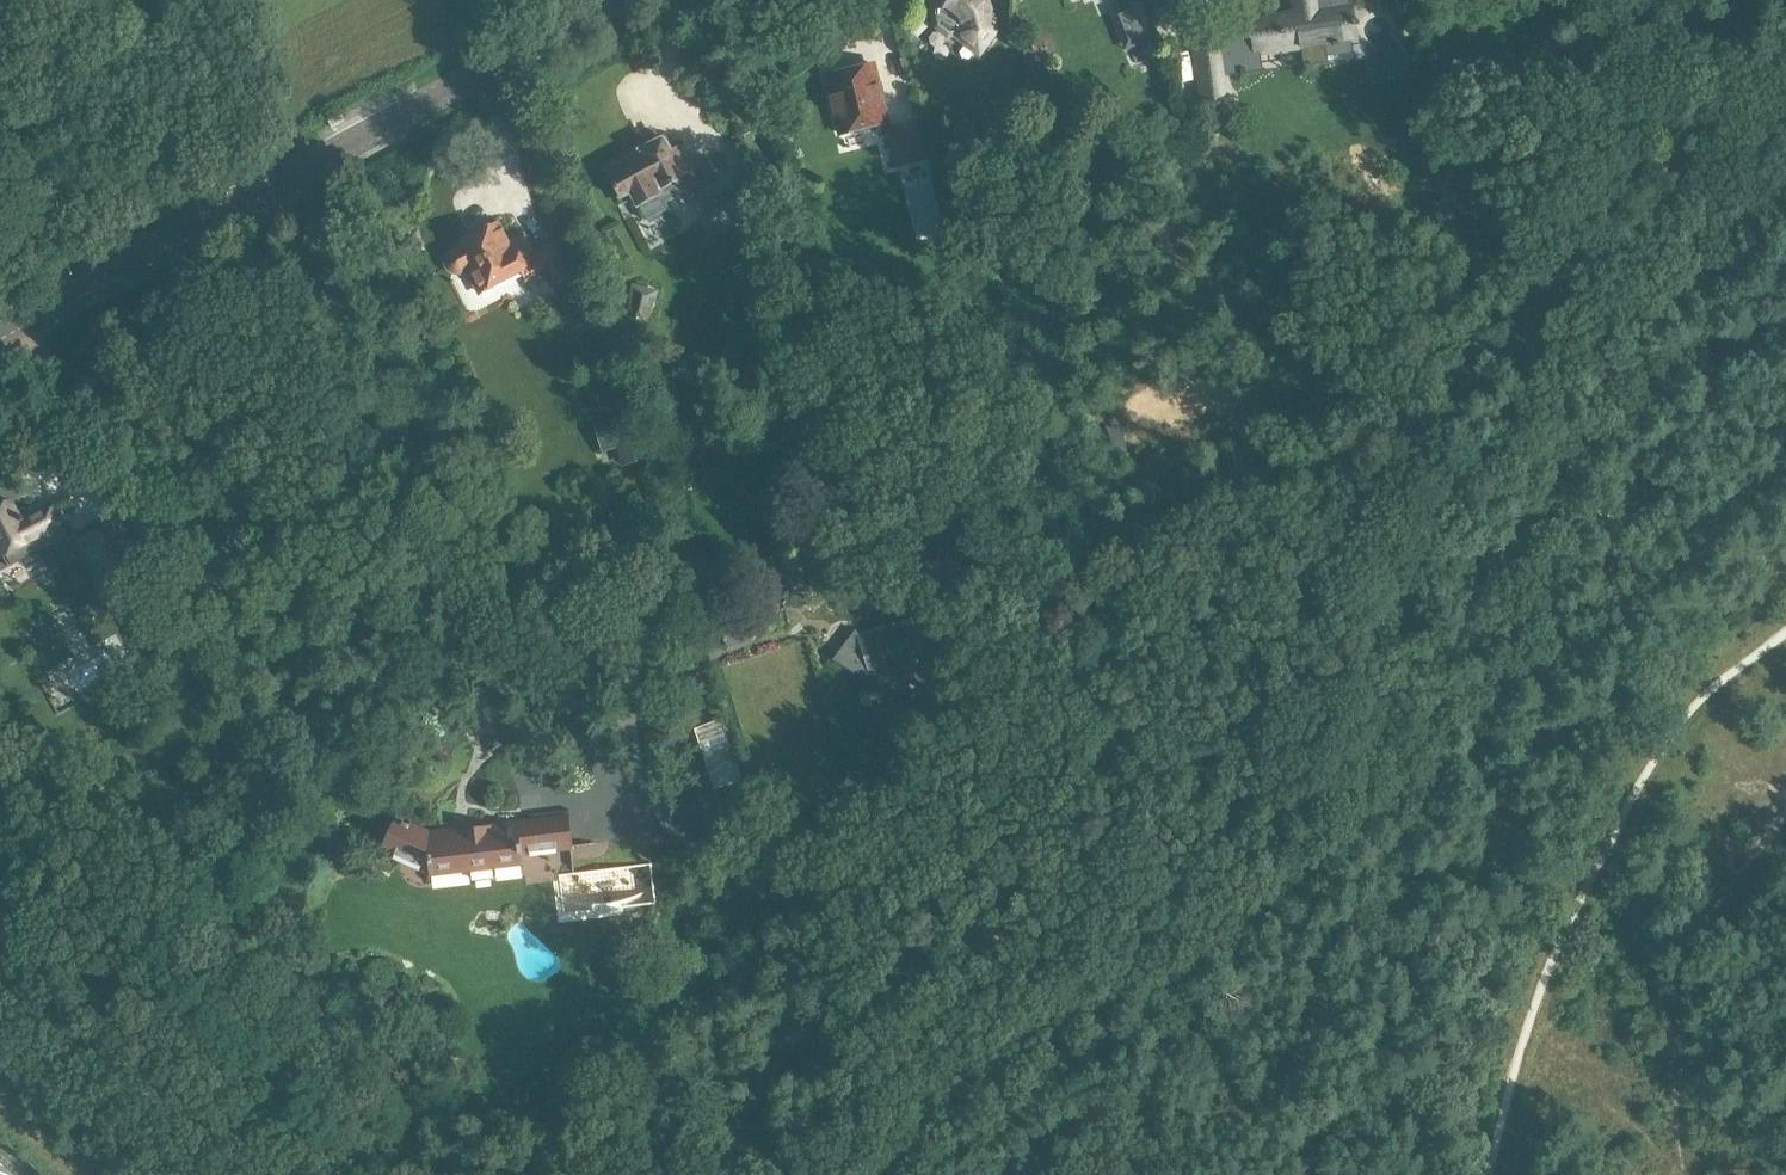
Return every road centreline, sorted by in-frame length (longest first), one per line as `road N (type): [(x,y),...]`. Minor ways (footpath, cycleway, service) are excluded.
road 1 (residential): [(0,336),(619,0)]

